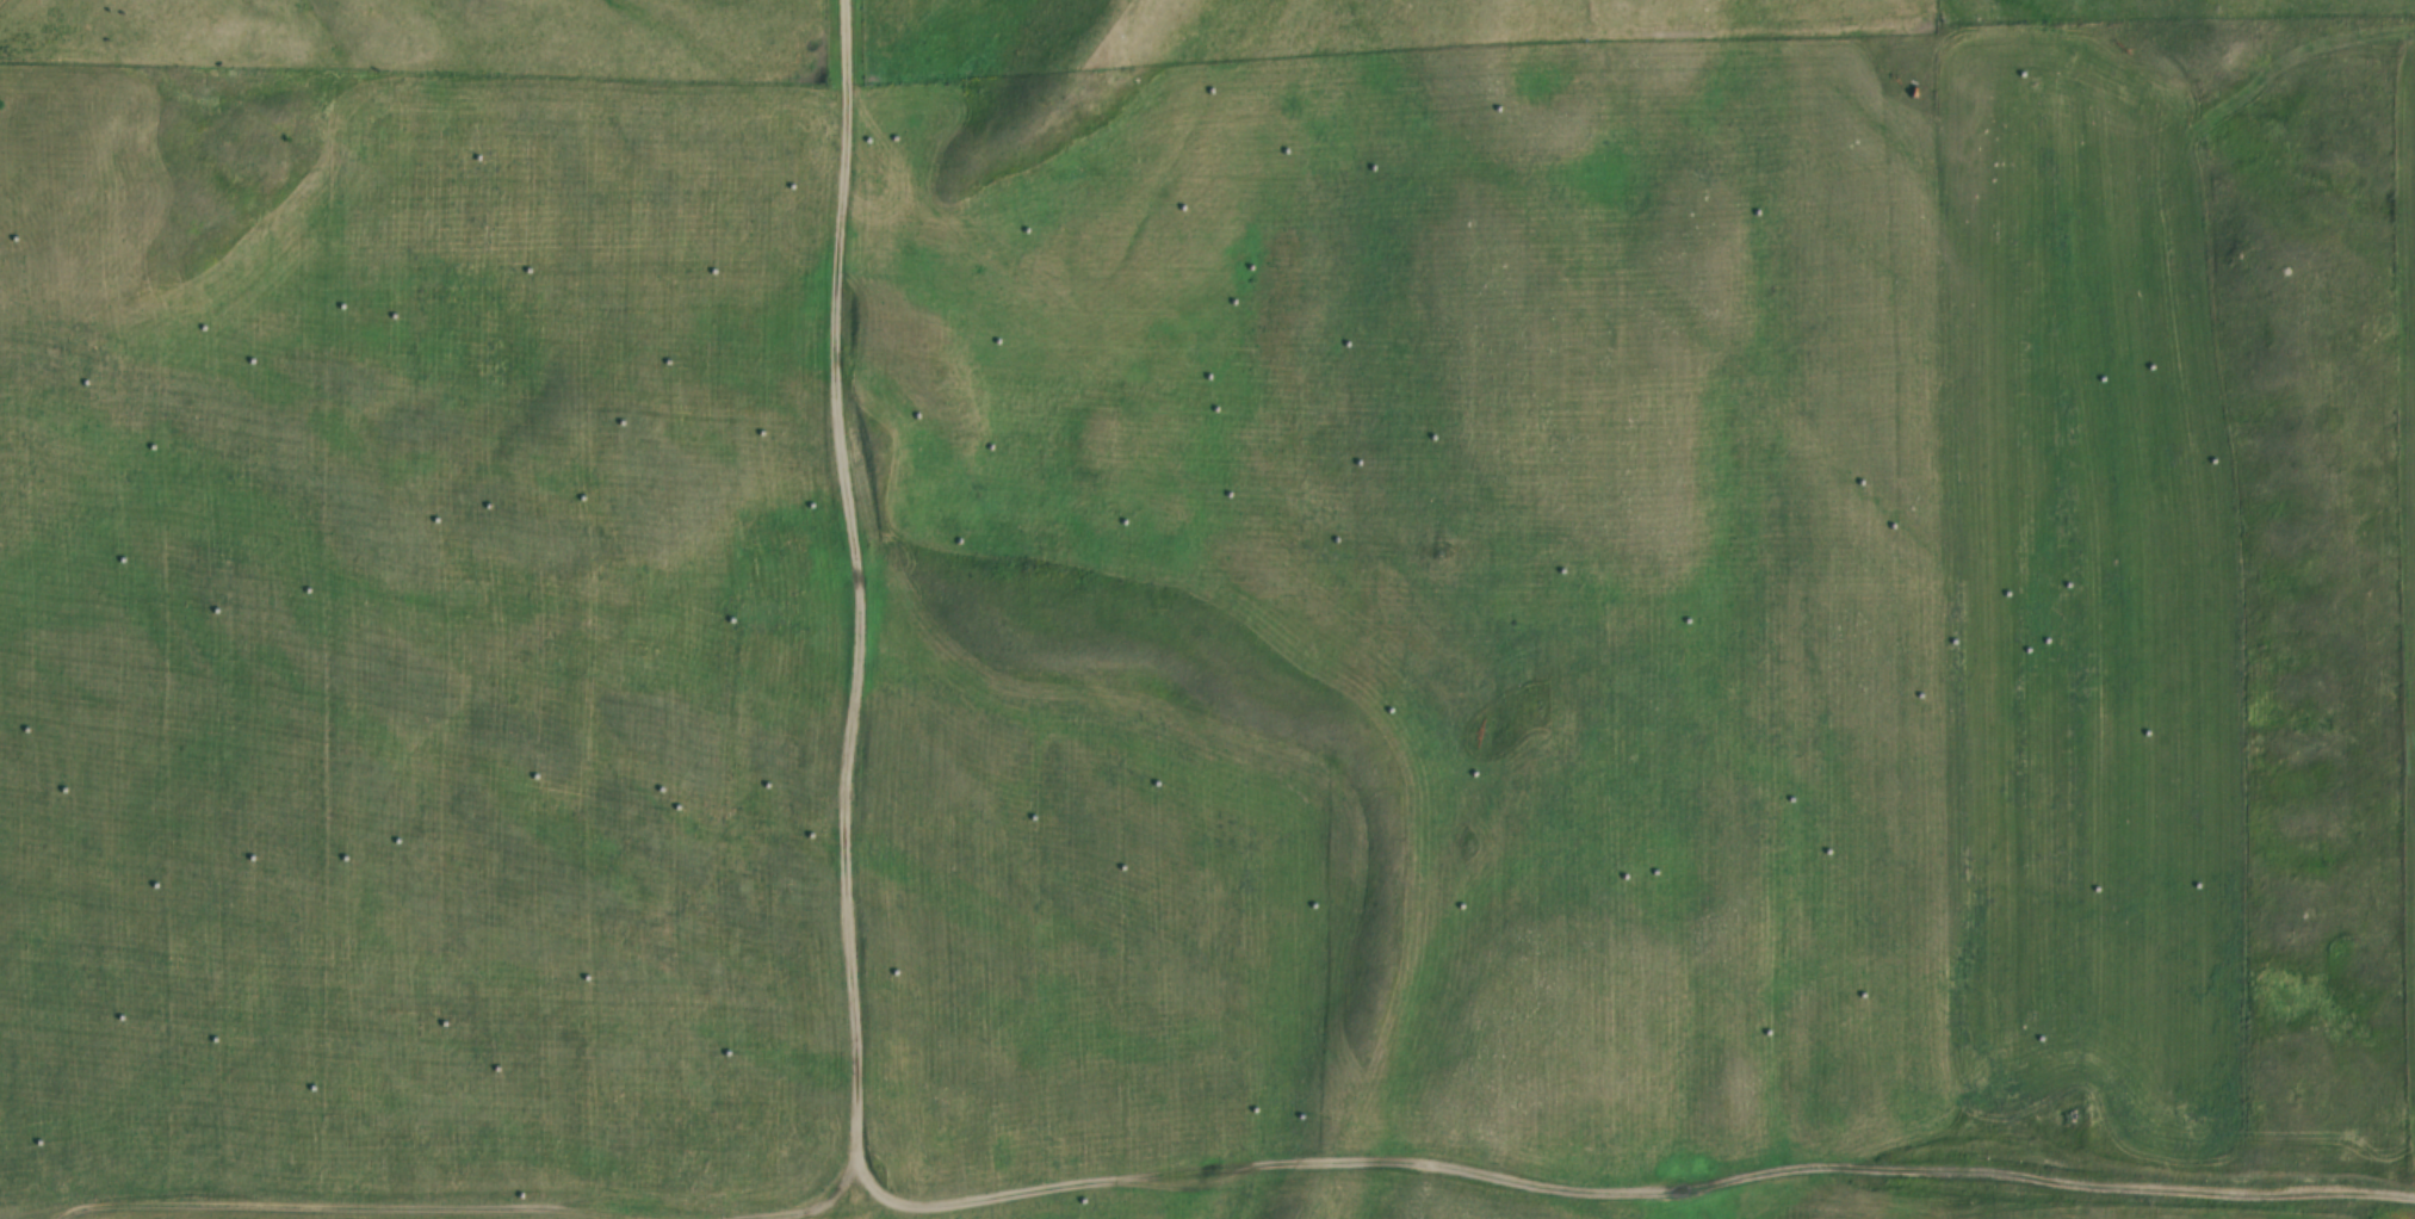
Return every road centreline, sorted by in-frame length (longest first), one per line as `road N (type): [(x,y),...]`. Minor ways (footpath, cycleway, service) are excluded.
road 1 (residential): [(36,1218),(87,1207),(419,1209),(654,1199),(806,1212),(867,1157),(855,840),(873,602),(848,433),(859,0)]
road 2 (residential): [(899,1199),(964,1202),(1218,1157),(1435,1162),(1555,1186),(1639,1190),(1955,1147),(2024,1146),(2142,1171),(2346,1176),(2414,1190)]

